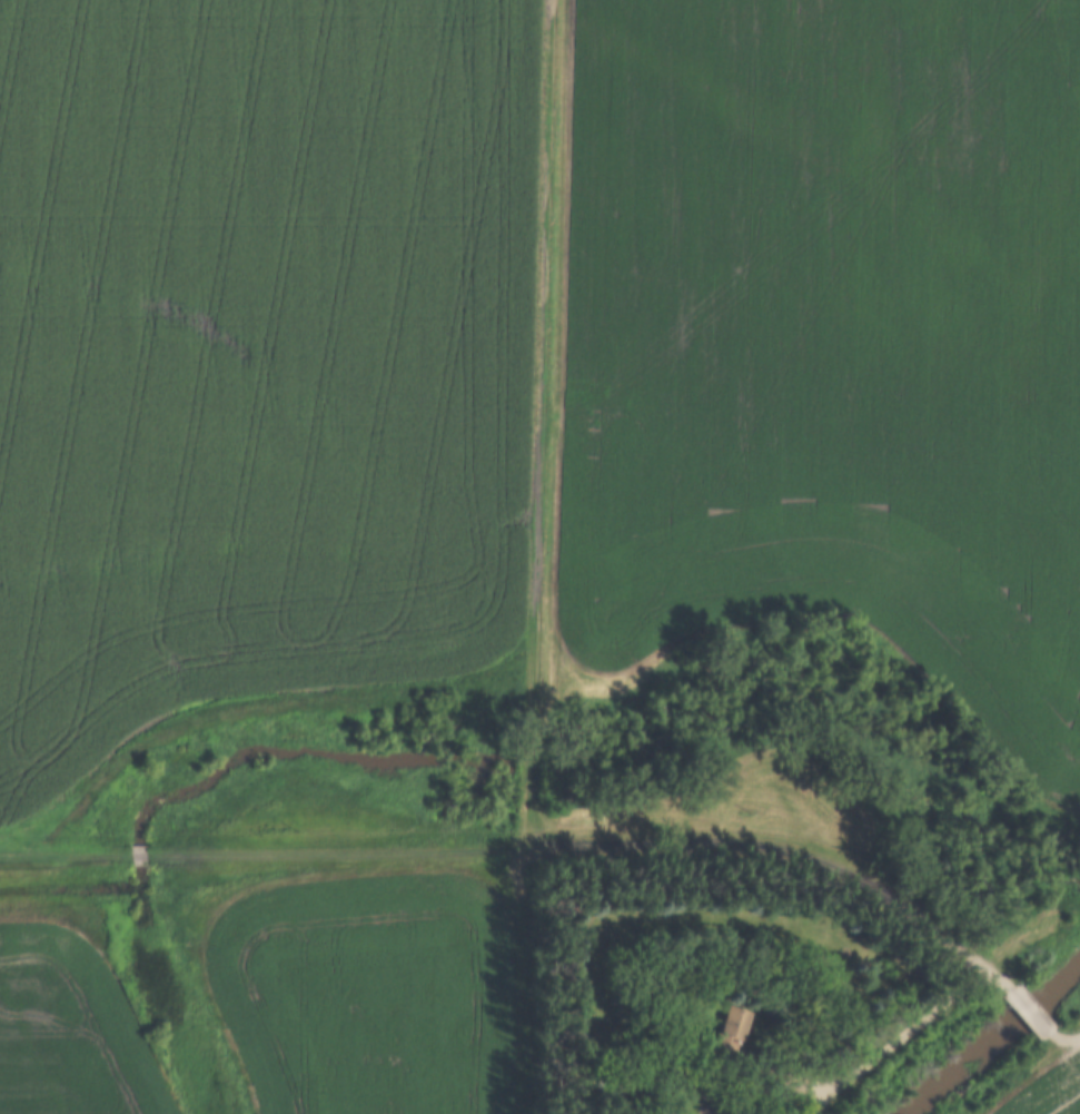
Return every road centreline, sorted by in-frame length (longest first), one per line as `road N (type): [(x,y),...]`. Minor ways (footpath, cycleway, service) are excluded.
road 1 (track): [(997,975),(910,907),(794,854),(533,845),(146,854)]
road 2 (track): [(533,845),(549,0)]
road 3 (track): [(127,854),(0,856)]

